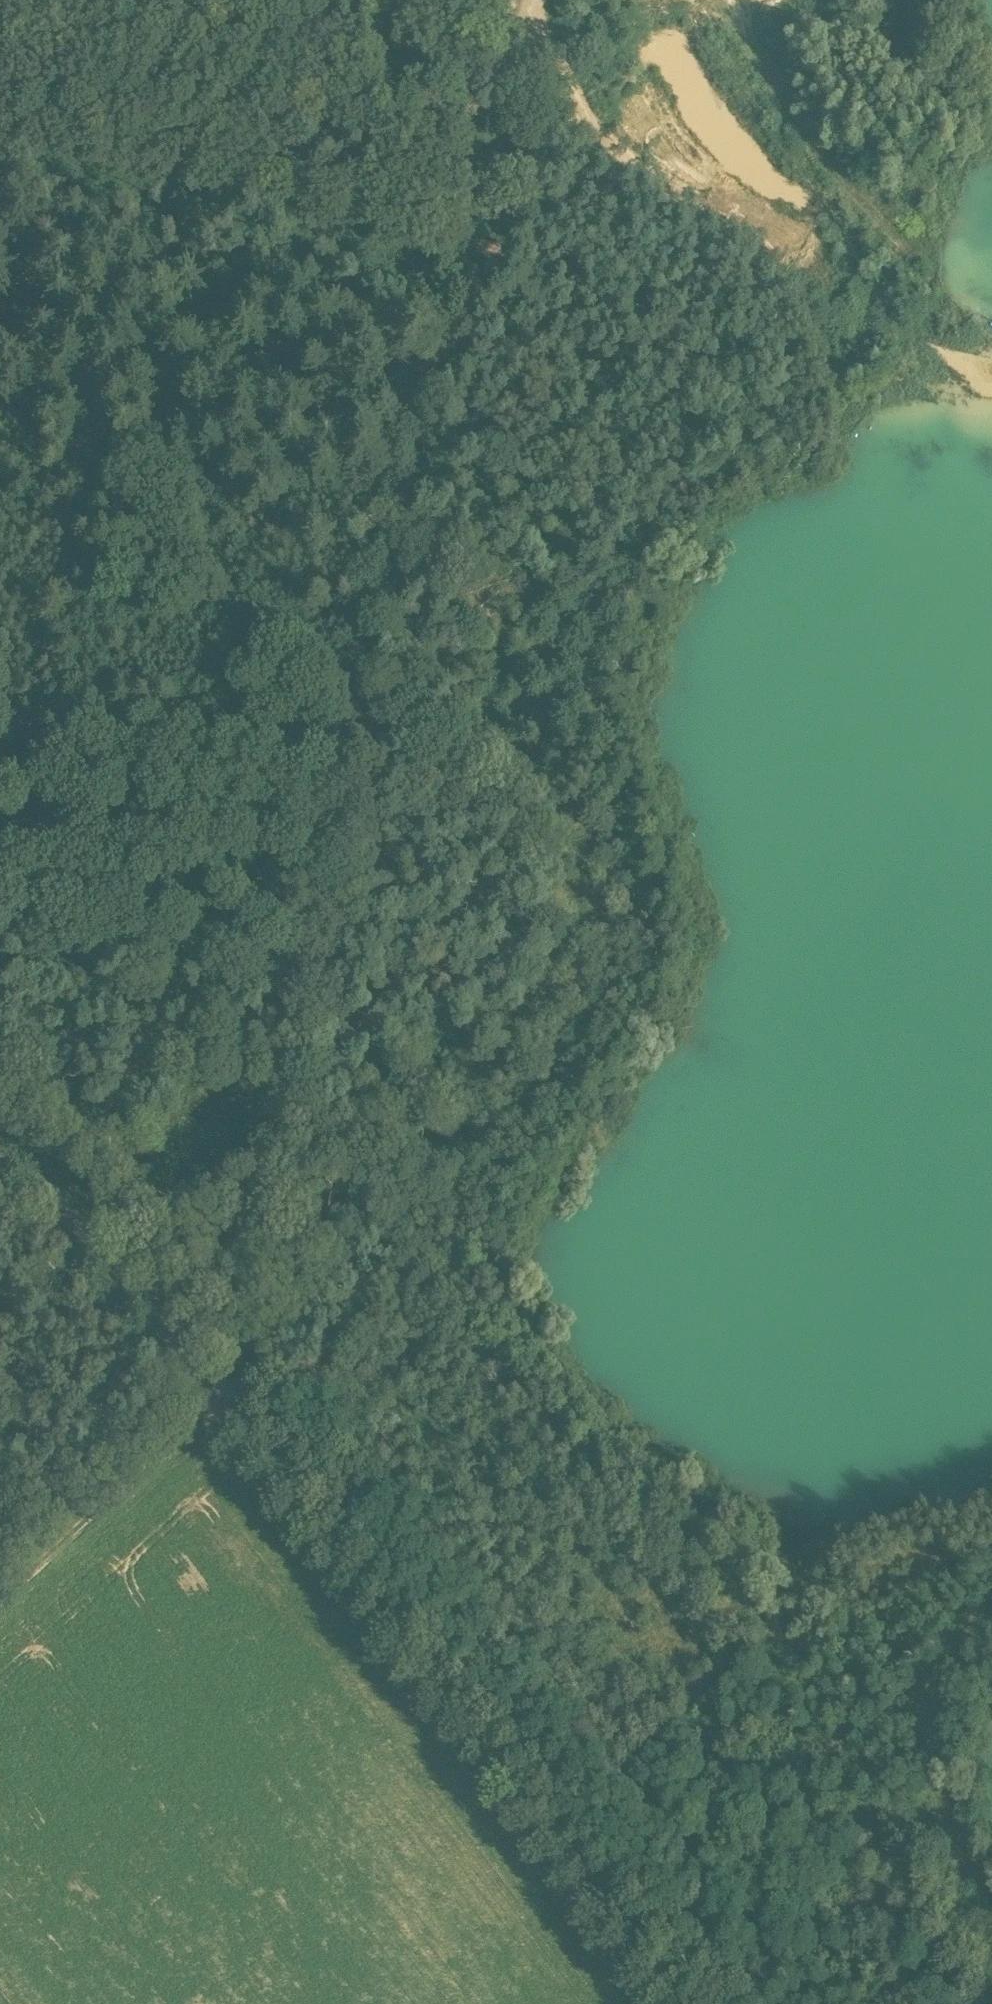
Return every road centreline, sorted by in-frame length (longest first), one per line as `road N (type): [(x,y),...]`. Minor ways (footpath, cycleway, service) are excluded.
road 1 (unclassified): [(678,2003),(68,1201),(0,1142)]
road 2 (track): [(991,1601),(926,1722),(924,1759),(955,1843),(991,1899)]
road 3 (track): [(901,250),(805,129),(733,0)]
road 4 (track): [(0,885),(289,958)]

